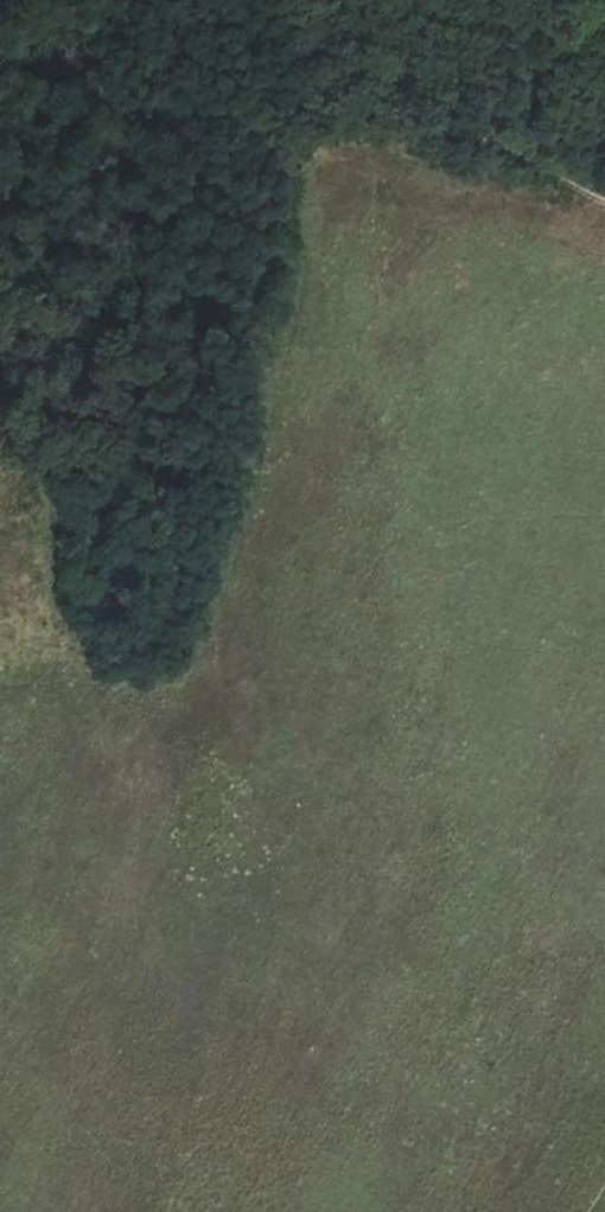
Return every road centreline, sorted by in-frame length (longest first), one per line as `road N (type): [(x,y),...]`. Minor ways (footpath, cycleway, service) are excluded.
road 1 (track): [(0,51),(400,111),(481,137),(604,199)]

